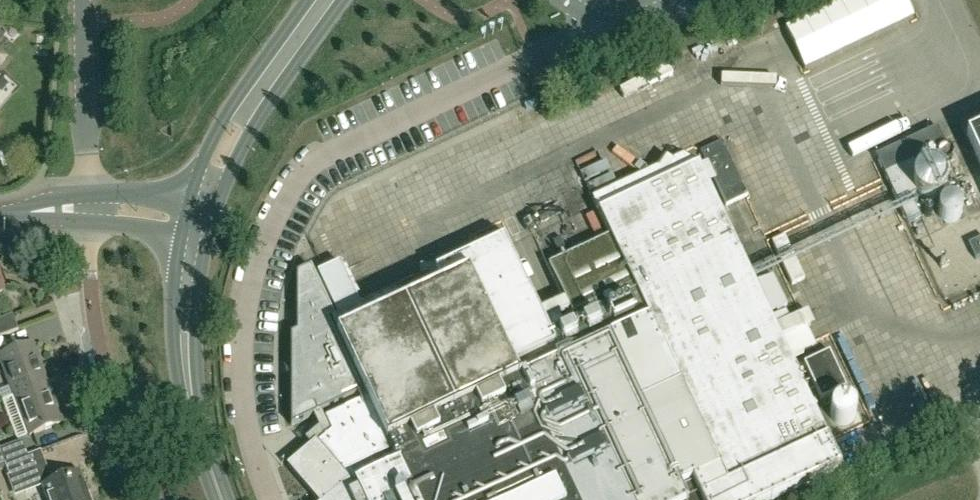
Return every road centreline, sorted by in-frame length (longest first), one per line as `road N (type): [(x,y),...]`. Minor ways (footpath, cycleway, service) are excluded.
road 1 (residential): [(91,222),(99,344),(160,499)]
road 2 (primary): [(212,227),(248,137),(343,0)]
road 3 (primary): [(308,0),(222,122),(187,203)]
road 4 (unclassified): [(91,194),(82,0)]
road 5 (primary): [(188,388),(212,227)]
road 6 (primary): [(178,235),(175,344),(188,388)]

